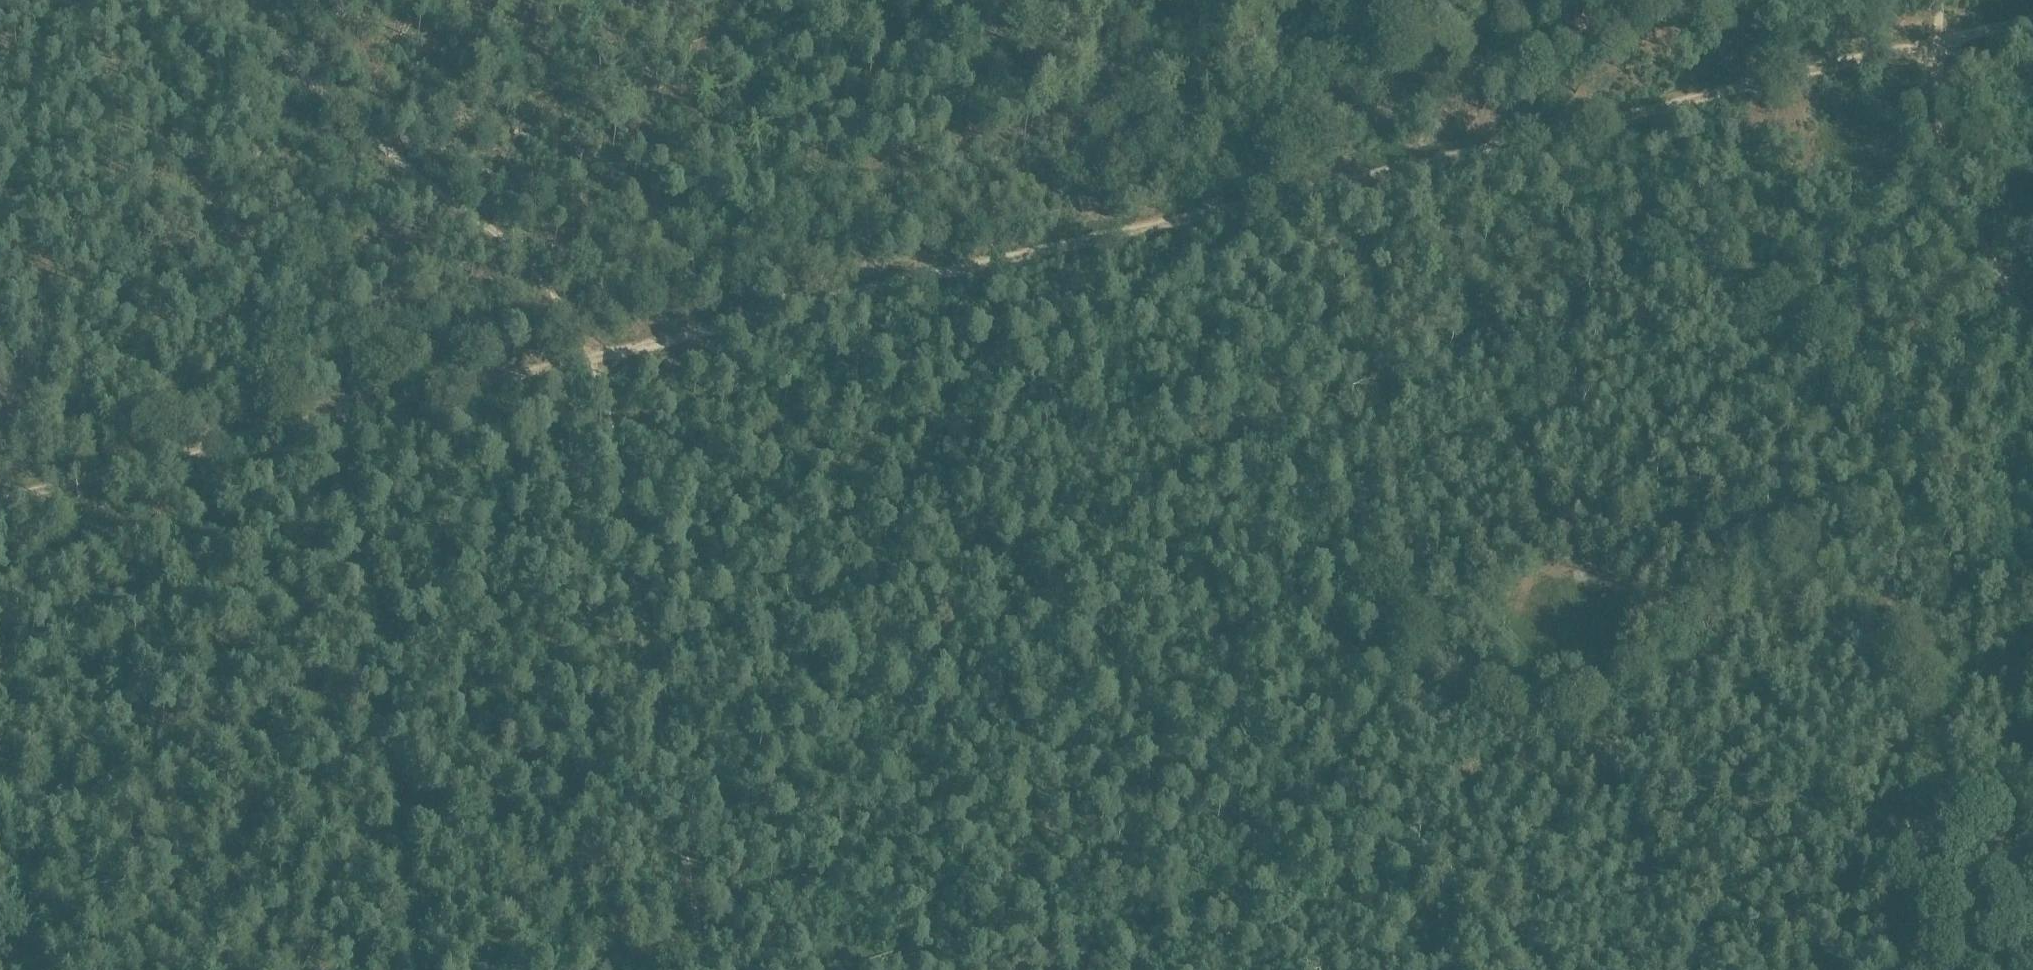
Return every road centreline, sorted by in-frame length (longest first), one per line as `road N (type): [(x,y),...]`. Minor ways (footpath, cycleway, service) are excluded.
road 1 (track): [(2032,18),(591,360),(612,429),(704,969)]
road 2 (track): [(252,0),(295,67),(373,140),(504,239),(579,327),(591,360),(345,411),(0,500)]
road 3 (track): [(2032,335),(1954,190),(1940,132),(1941,0)]

